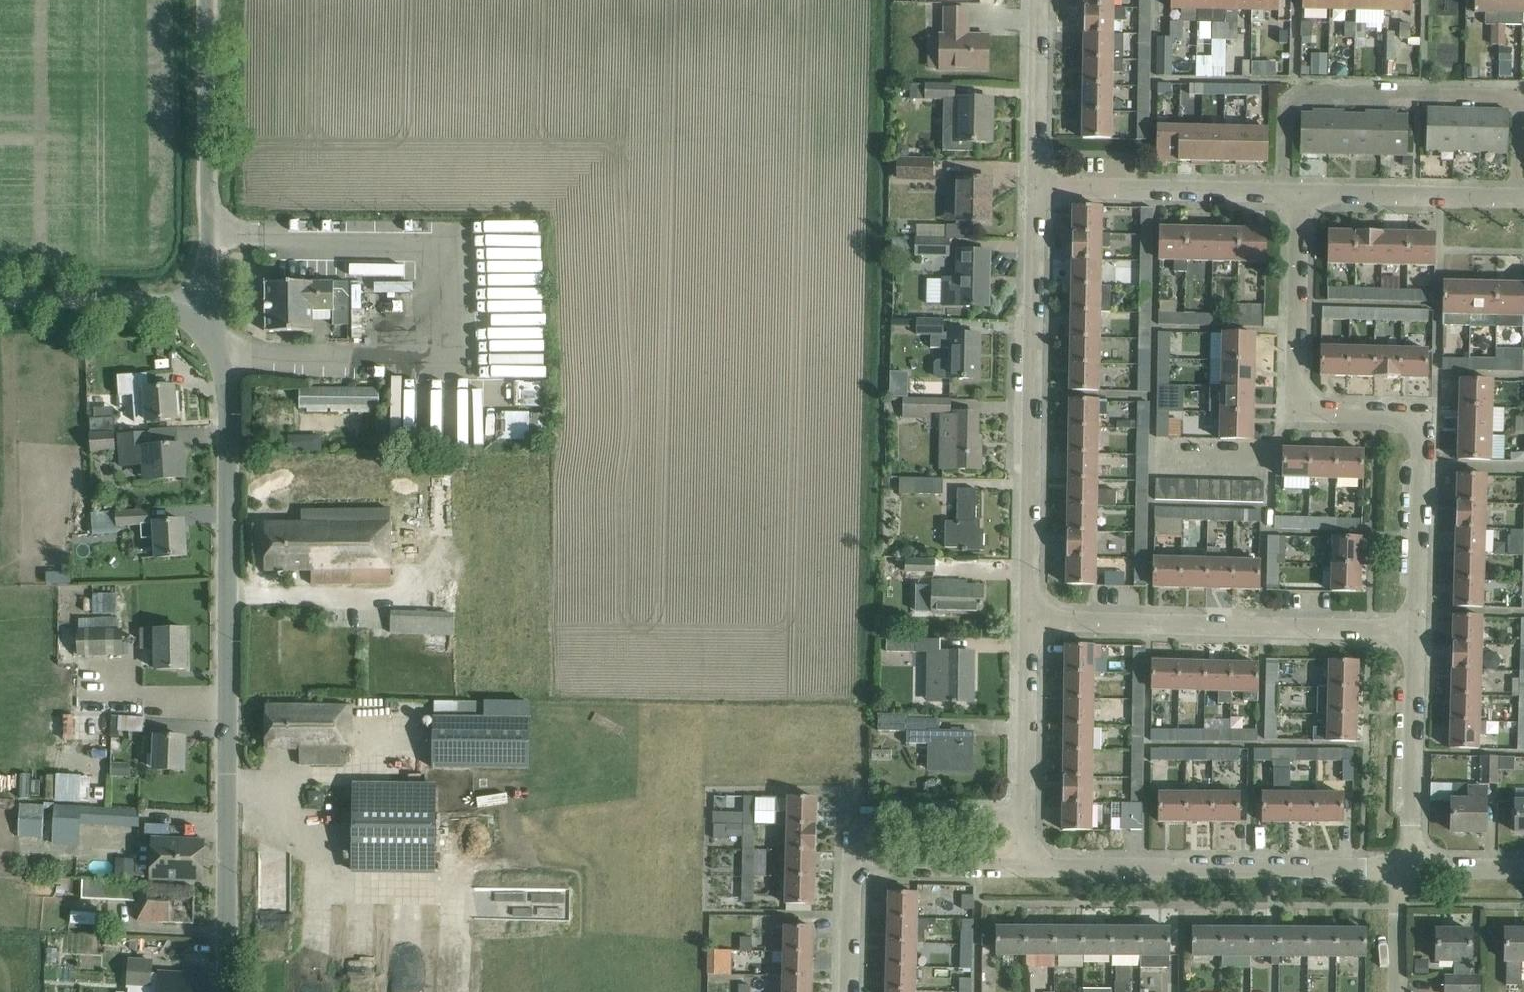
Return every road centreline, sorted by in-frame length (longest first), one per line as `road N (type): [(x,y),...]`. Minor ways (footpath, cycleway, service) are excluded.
road 1 (tertiary): [(227,991),(227,385),(205,320)]
road 2 (residential): [(1414,635),(1420,434),(1405,416),(1305,414),(1296,407),(1296,193)]
road 3 (residential): [(1027,624),(1036,186)]
road 4 (residential): [(1414,635),(1027,624)]
road 5 (residential): [(1023,865),(1409,866)]
road 6 (residential): [(1285,193),(1286,106),(1304,89),(1521,94)]
road 7 (unclassified): [(205,320),(207,0)]
road 8 (residential): [(1285,193),(1036,186)]
road 9 (residential): [(1409,866),(1414,635)]
road 10 (residential): [(1517,196),(1296,193)]
road 11 (residential): [(853,862),(854,813),(1024,817)]
road 12 (tertiary): [(205,320),(148,304),(0,300)]
road 13 (residential): [(1024,817),(1027,624)]
road 14 (residential): [(1036,186),(1039,0)]
road 15 (residential): [(853,862),(1023,865)]
road 16 (residential): [(849,991),(853,862)]

